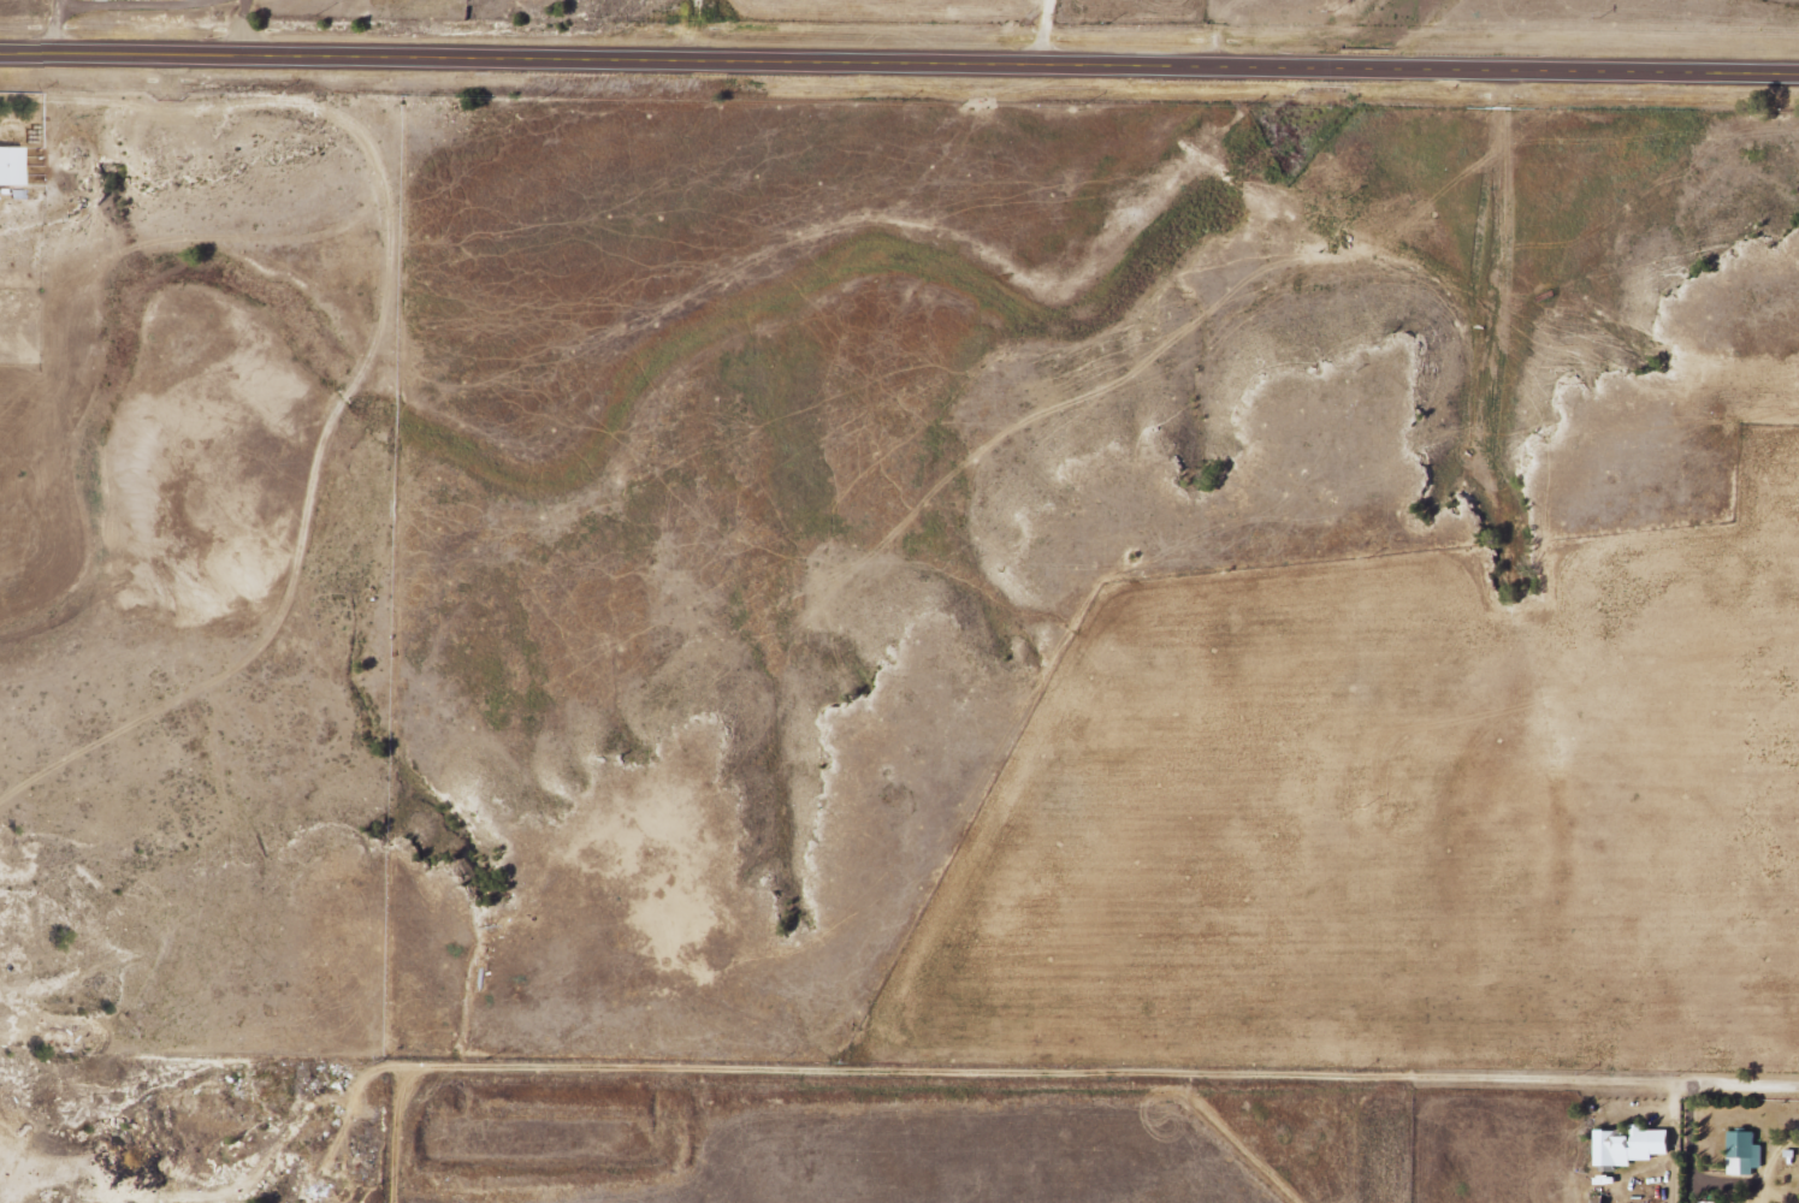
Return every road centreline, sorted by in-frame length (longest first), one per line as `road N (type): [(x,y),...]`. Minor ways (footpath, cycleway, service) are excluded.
road 1 (tertiary): [(1798,78),(0,55)]
road 2 (residential): [(426,1202),(427,1144),(546,1075),(1118,1100),(1798,1100)]

